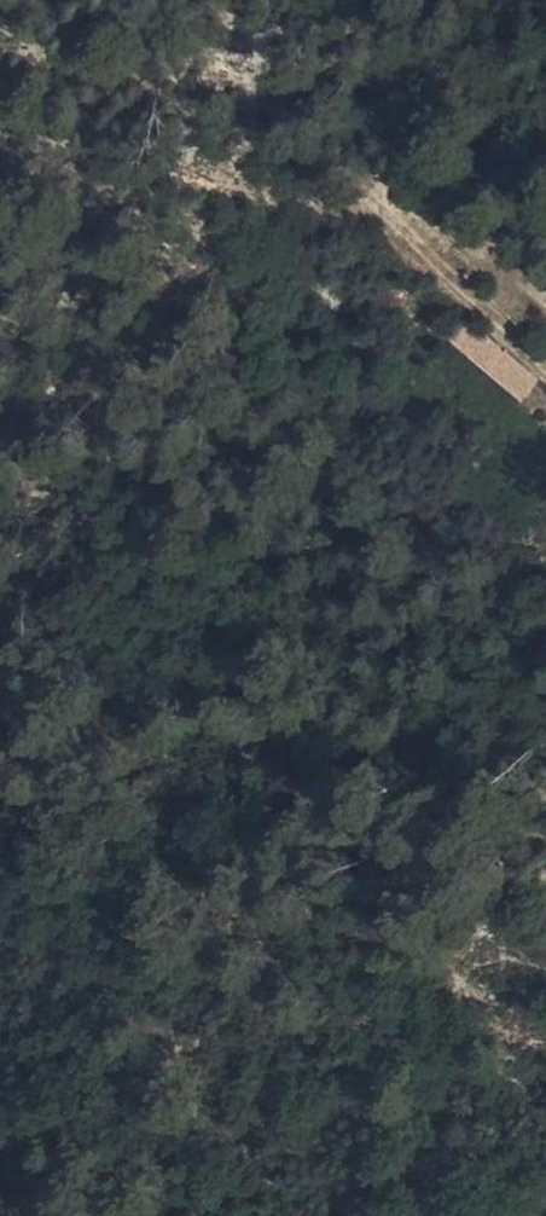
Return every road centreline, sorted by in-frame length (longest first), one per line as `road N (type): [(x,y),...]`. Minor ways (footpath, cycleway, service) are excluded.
road 1 (track): [(545,375),(375,199)]

